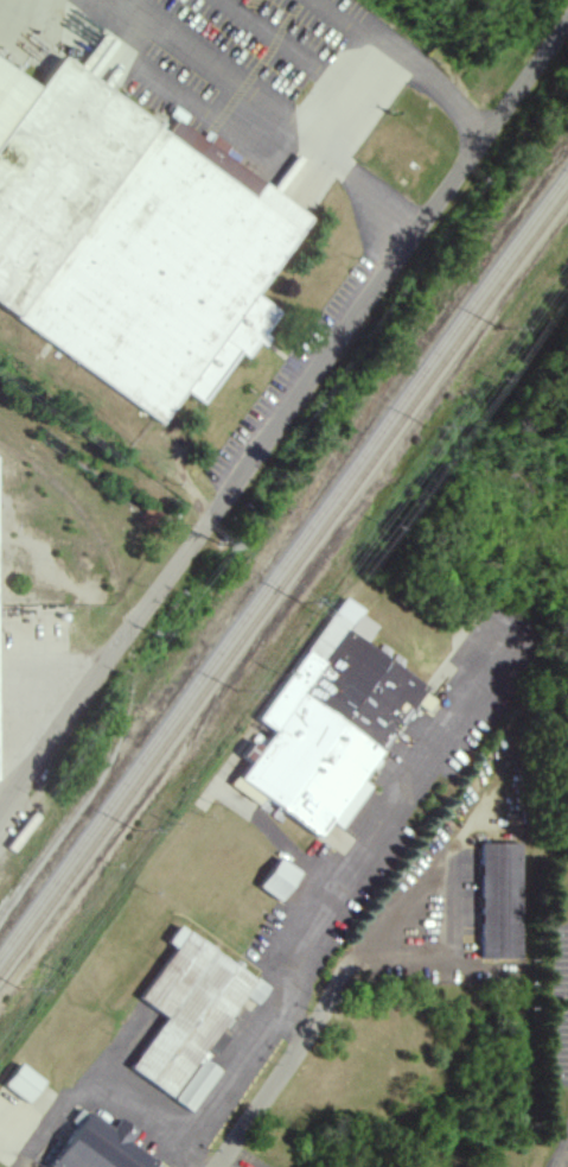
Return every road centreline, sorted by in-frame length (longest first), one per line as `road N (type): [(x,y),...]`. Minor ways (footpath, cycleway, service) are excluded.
road 1 (residential): [(0,815),(413,237)]
road 2 (residential): [(206,1166),(360,946)]
road 3 (residential): [(413,237),(567,29)]

